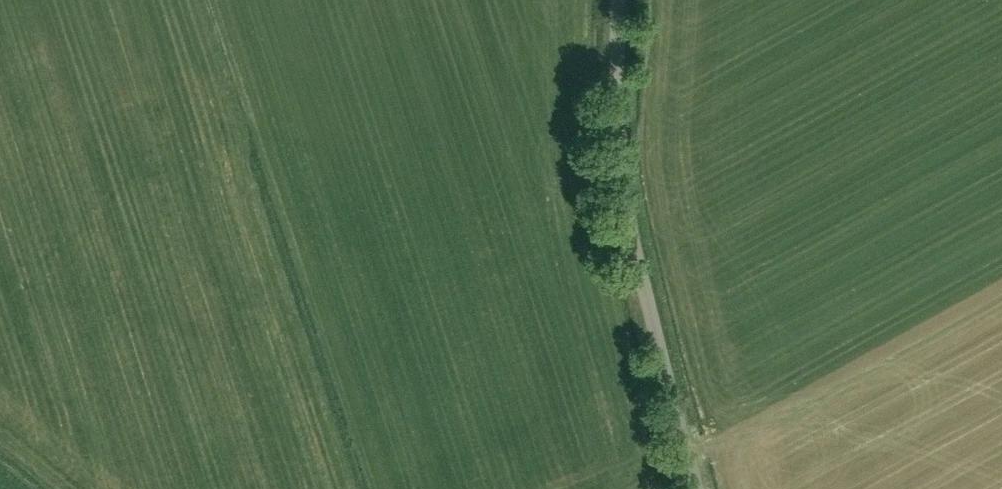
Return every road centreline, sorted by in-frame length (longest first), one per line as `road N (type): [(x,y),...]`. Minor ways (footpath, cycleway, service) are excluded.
road 1 (unclassified): [(696,488),(621,190),(619,0)]

